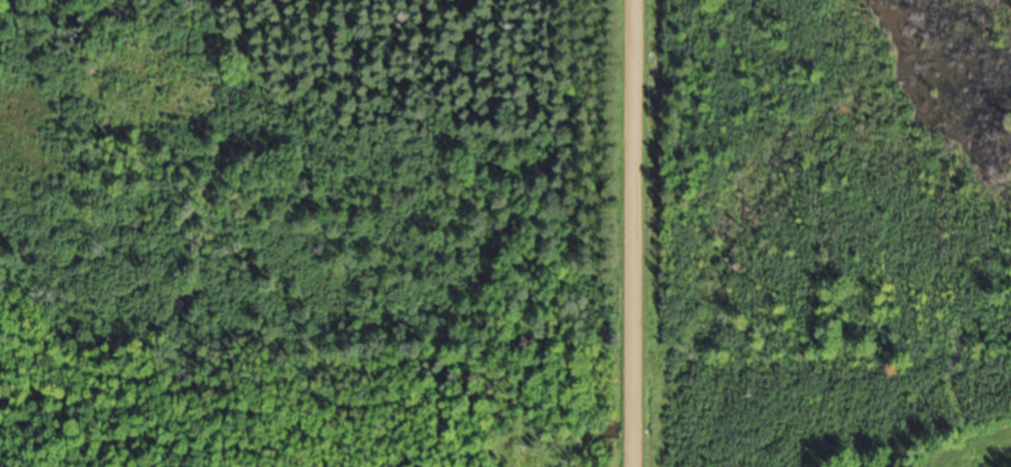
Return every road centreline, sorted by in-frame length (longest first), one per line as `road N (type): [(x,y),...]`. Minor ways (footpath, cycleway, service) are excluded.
road 1 (residential): [(635,466),(634,0)]

